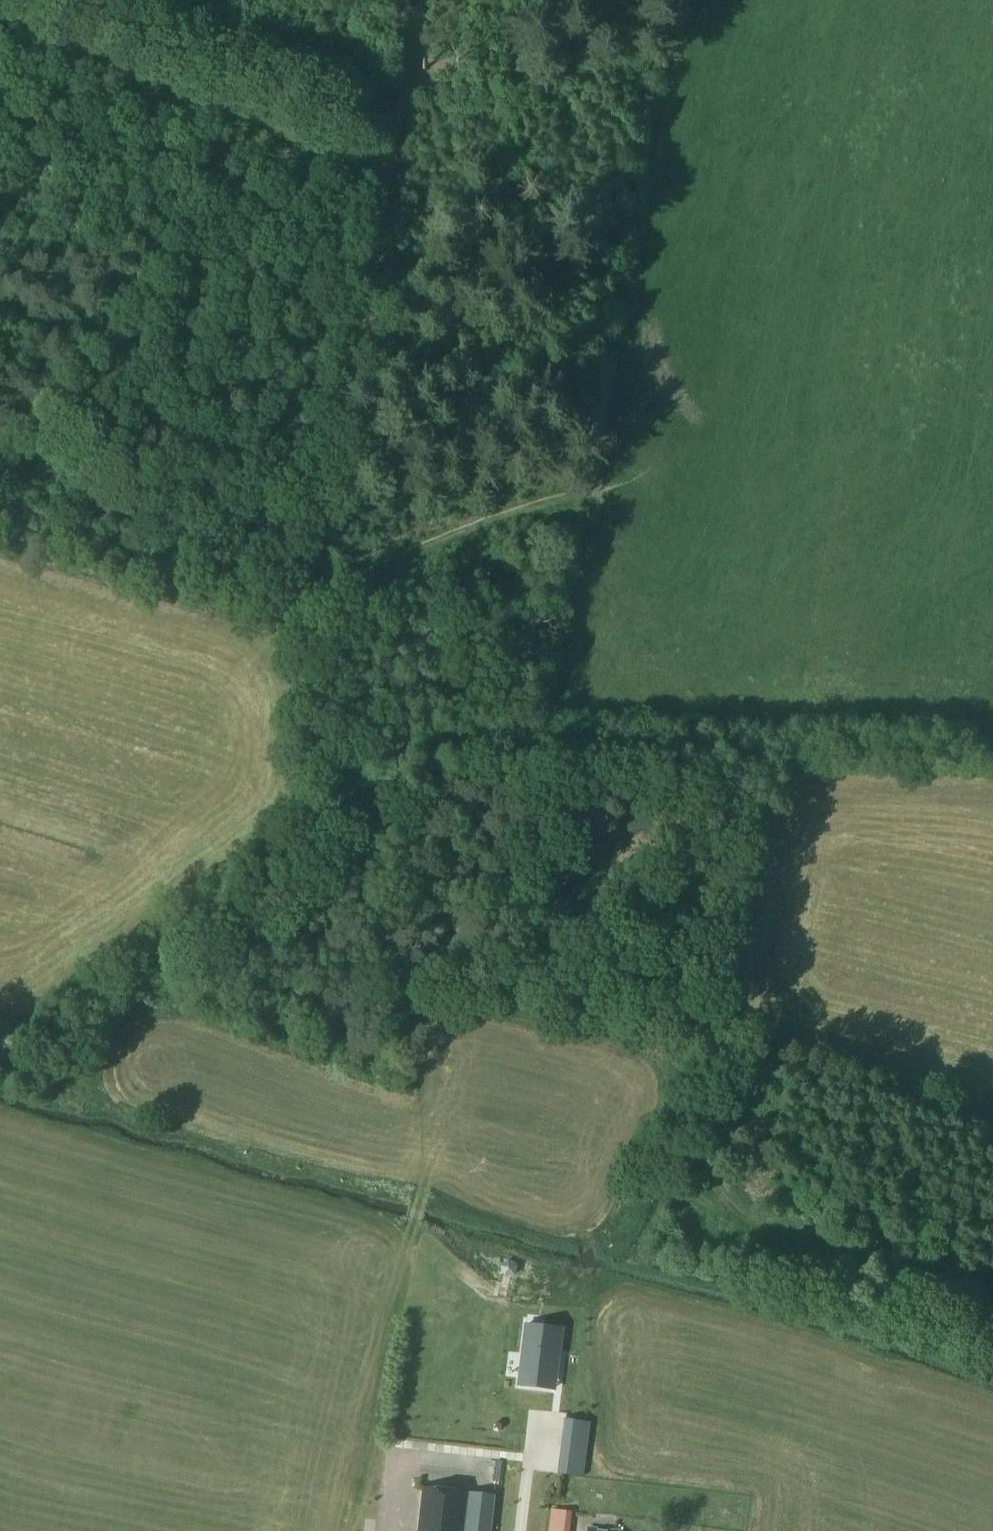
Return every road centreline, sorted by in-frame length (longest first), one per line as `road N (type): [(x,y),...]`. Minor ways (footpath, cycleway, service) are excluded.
road 1 (track): [(315,614),(305,571),(394,109),(88,0)]
road 2 (track): [(312,596),(476,523),(610,495)]

